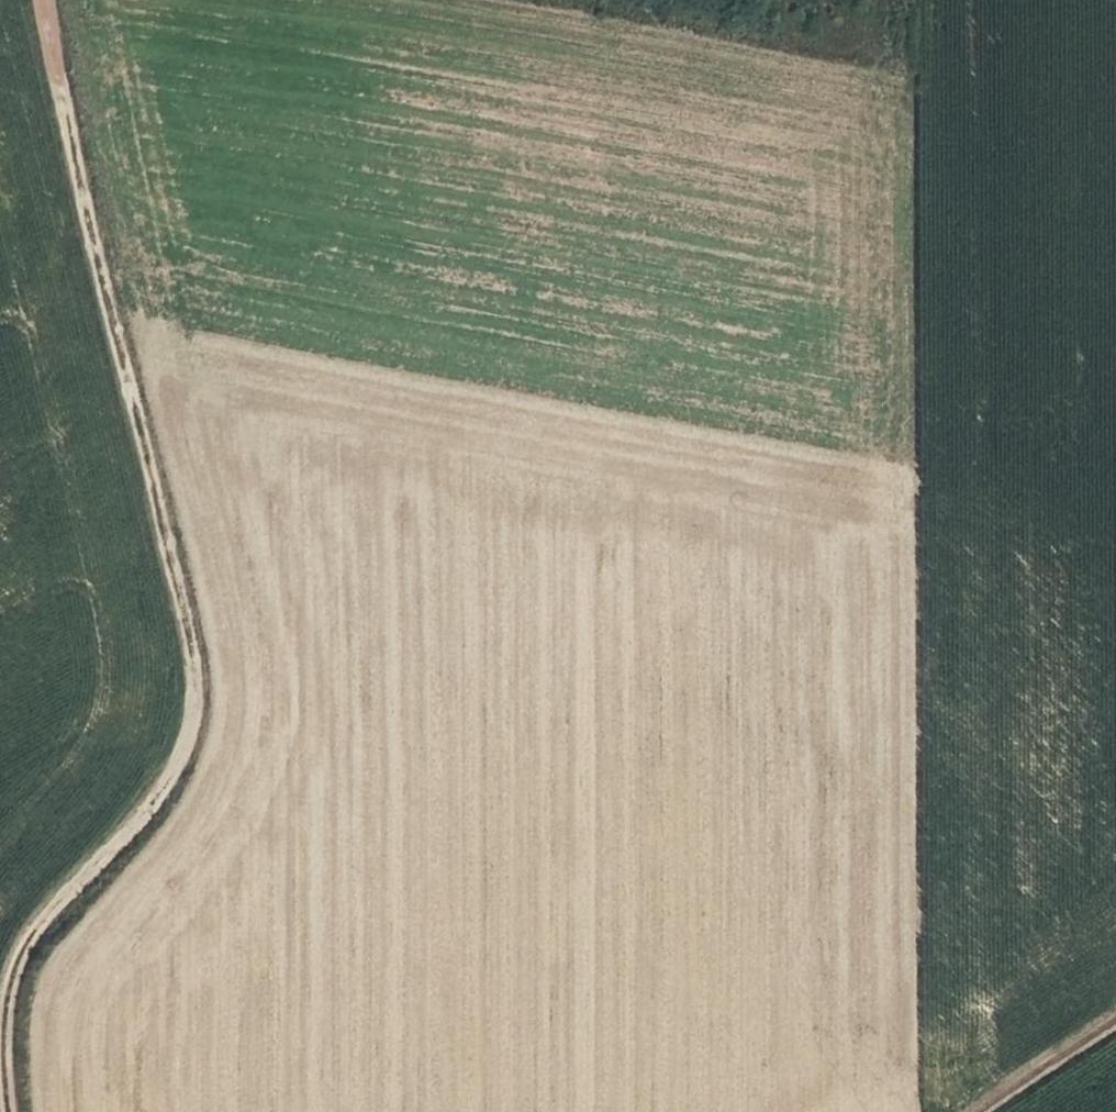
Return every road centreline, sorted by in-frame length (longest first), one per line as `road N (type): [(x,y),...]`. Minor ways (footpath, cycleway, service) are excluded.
road 1 (track): [(51,0),(190,632),(197,727),(164,789),(36,930),(14,1030),(22,1111)]
road 2 (track): [(1115,1028),(987,1111)]

